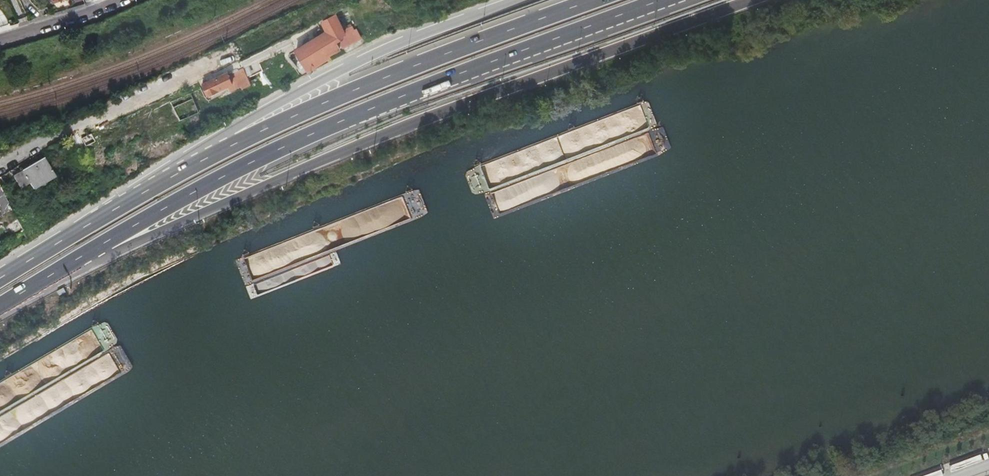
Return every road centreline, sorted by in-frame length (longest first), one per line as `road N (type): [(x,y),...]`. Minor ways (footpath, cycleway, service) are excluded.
road 1 (primary): [(86,255),(113,253),(323,157),(747,0)]
road 2 (primary): [(86,255),(211,184),(388,103),(668,0)]
road 3 (primary): [(595,0),(223,149)]
road 4 (primary): [(510,0),(385,45),(251,117),(231,130),(223,149)]
road 5 (primary): [(223,149),(0,278)]
road 6 (residential): [(118,0),(0,38)]

